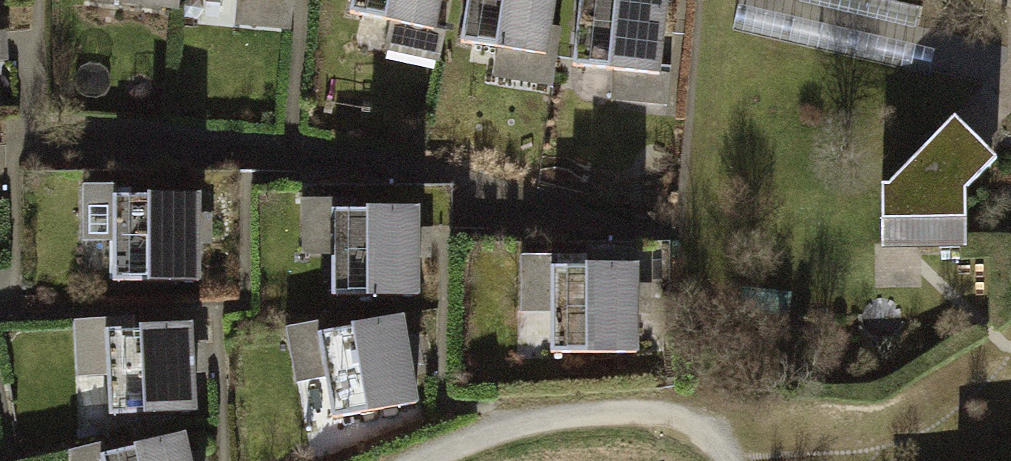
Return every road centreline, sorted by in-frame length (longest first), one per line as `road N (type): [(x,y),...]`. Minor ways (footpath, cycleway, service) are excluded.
road 1 (track): [(404,460),(511,417),(575,409),(690,421),(731,460)]

